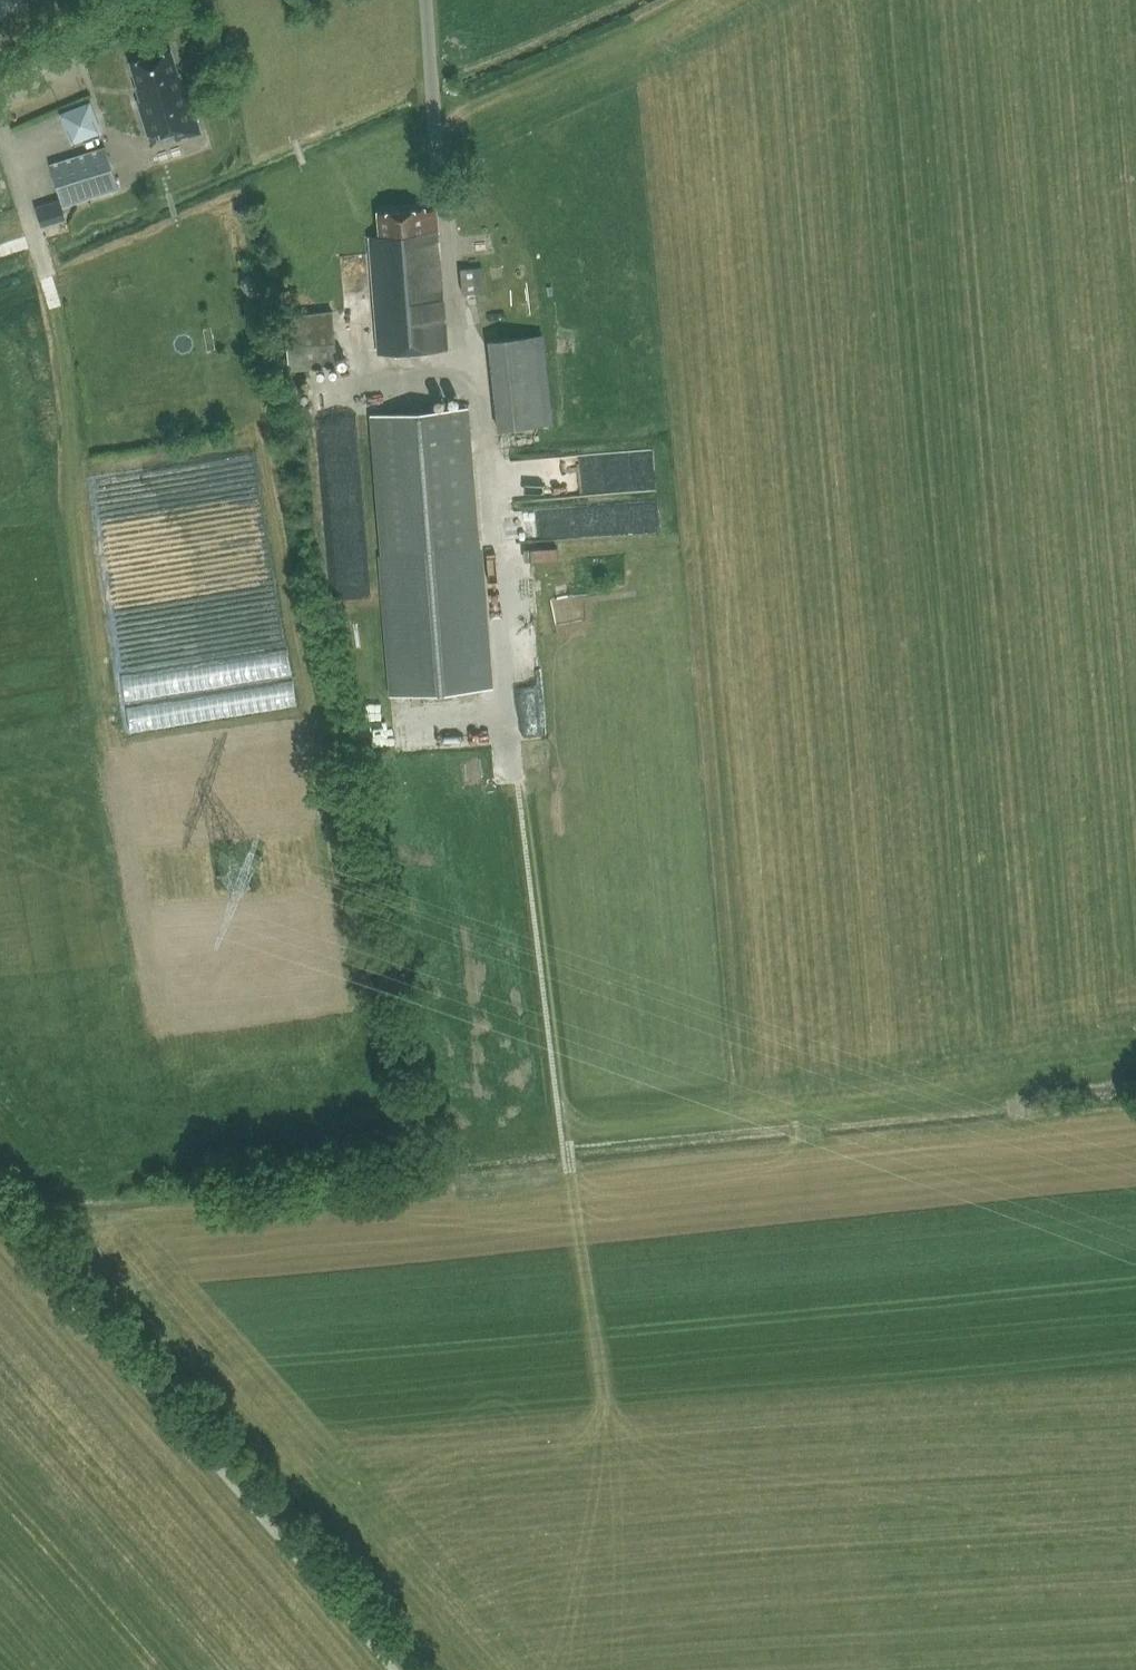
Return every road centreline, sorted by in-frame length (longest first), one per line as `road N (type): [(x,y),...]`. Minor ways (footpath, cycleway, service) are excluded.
road 1 (unclassified): [(127,0),(0,93)]

